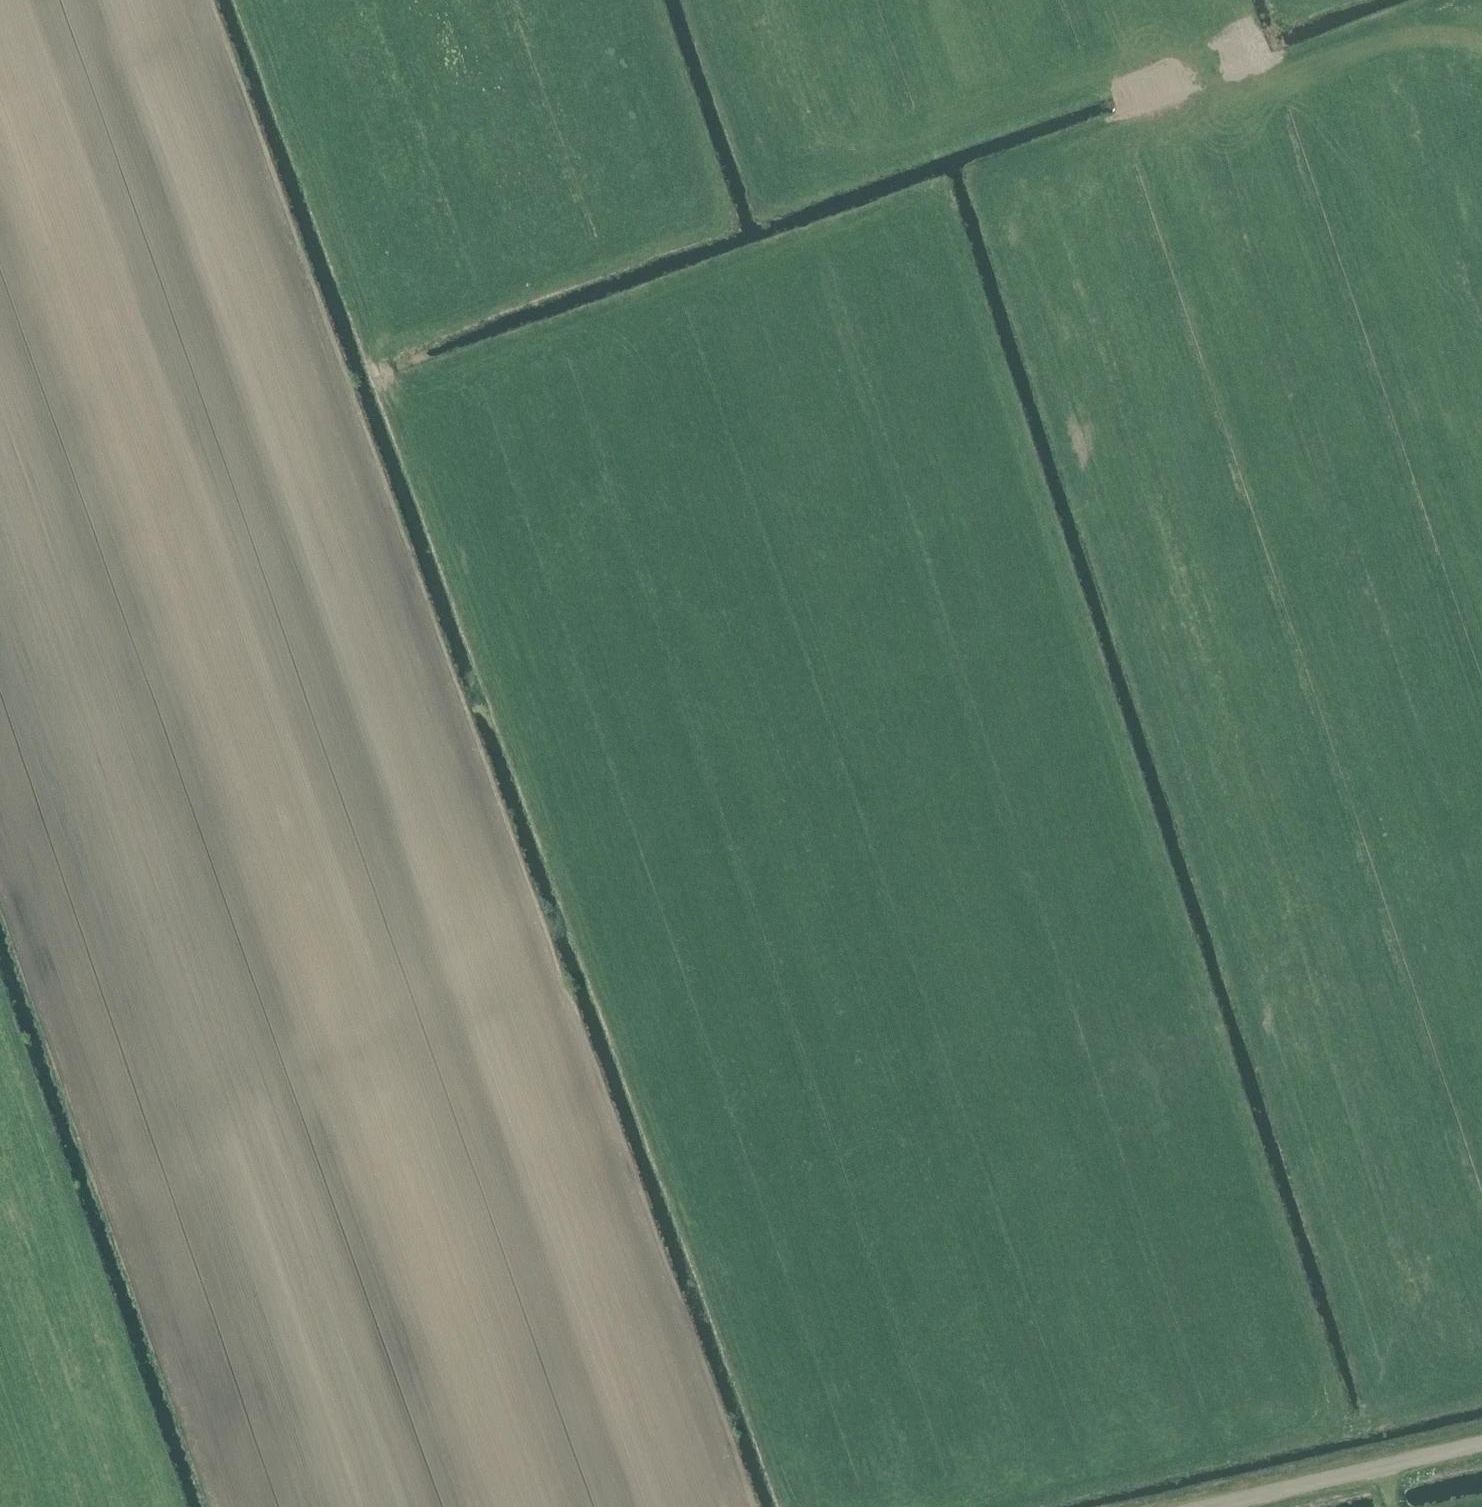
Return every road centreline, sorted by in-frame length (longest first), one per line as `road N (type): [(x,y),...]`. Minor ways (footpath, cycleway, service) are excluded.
road 1 (unclassified): [(1481,1444),(1212,1506)]

